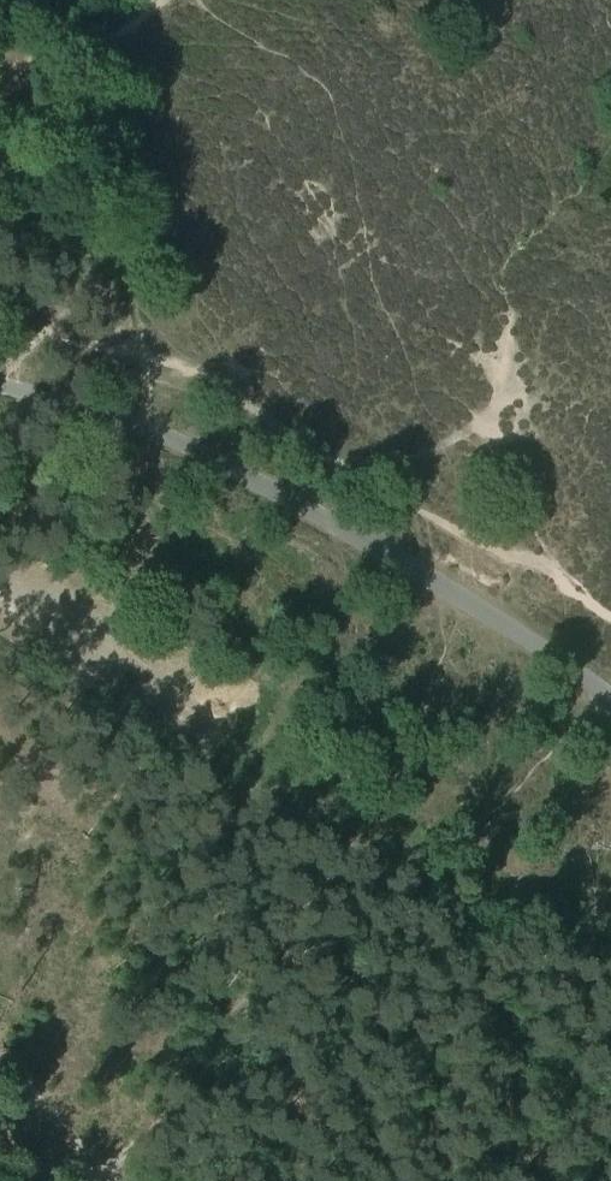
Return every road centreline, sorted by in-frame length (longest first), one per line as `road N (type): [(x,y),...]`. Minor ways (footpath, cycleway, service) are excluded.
road 1 (track): [(610,692),(386,547),(231,464),(86,406),(0,386)]

